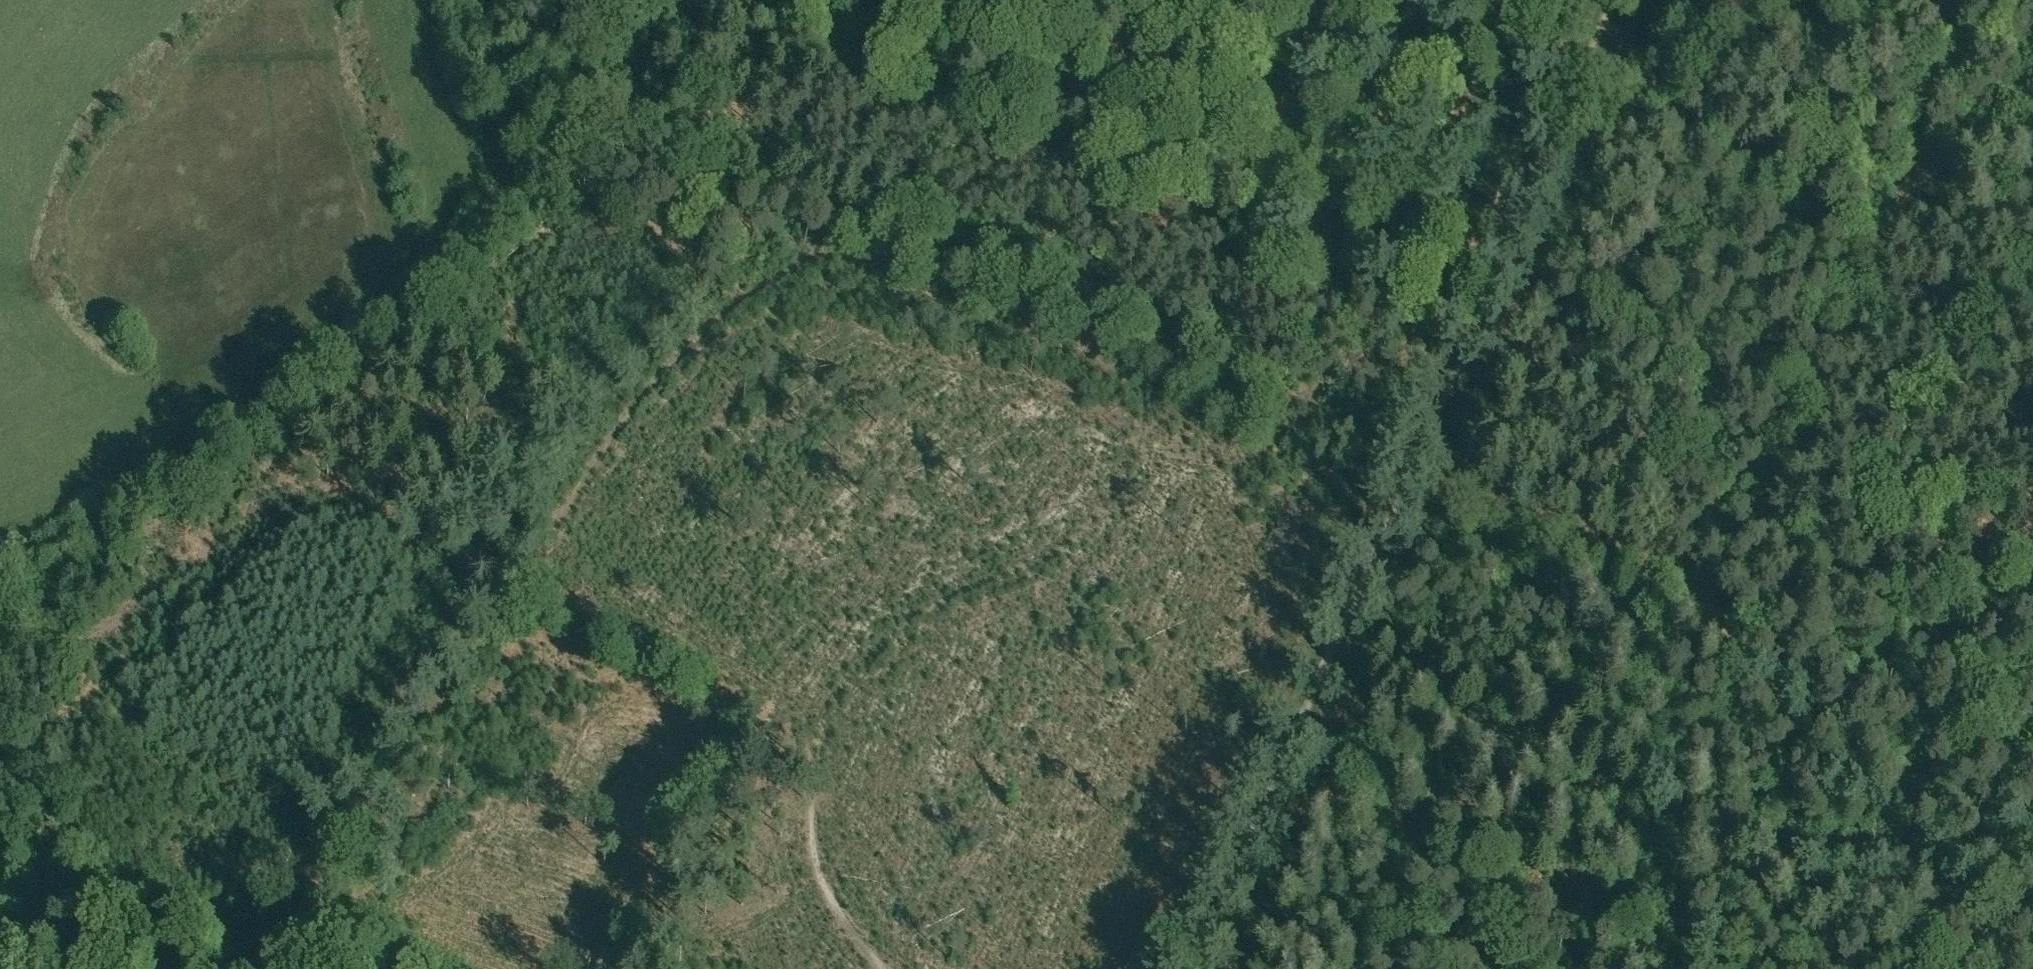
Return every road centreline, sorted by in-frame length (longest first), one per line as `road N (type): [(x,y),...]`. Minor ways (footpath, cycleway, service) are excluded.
road 1 (track): [(142,968),(0,953)]

